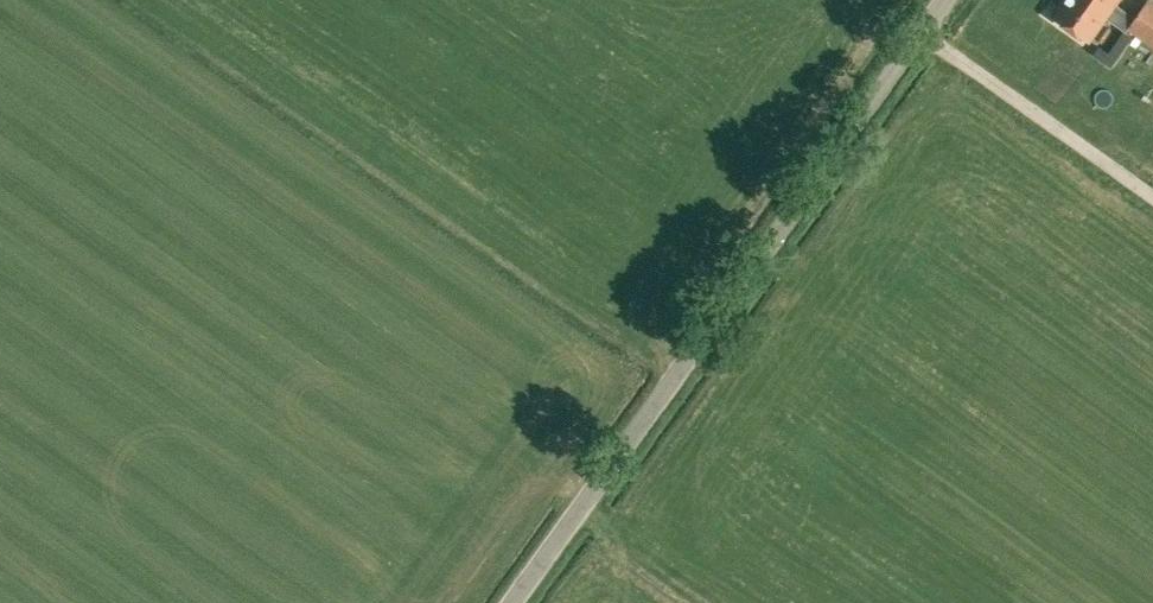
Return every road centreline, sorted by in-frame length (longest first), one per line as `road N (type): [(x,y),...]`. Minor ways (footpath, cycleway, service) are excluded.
road 1 (unclassified): [(507,602),(943,0)]

